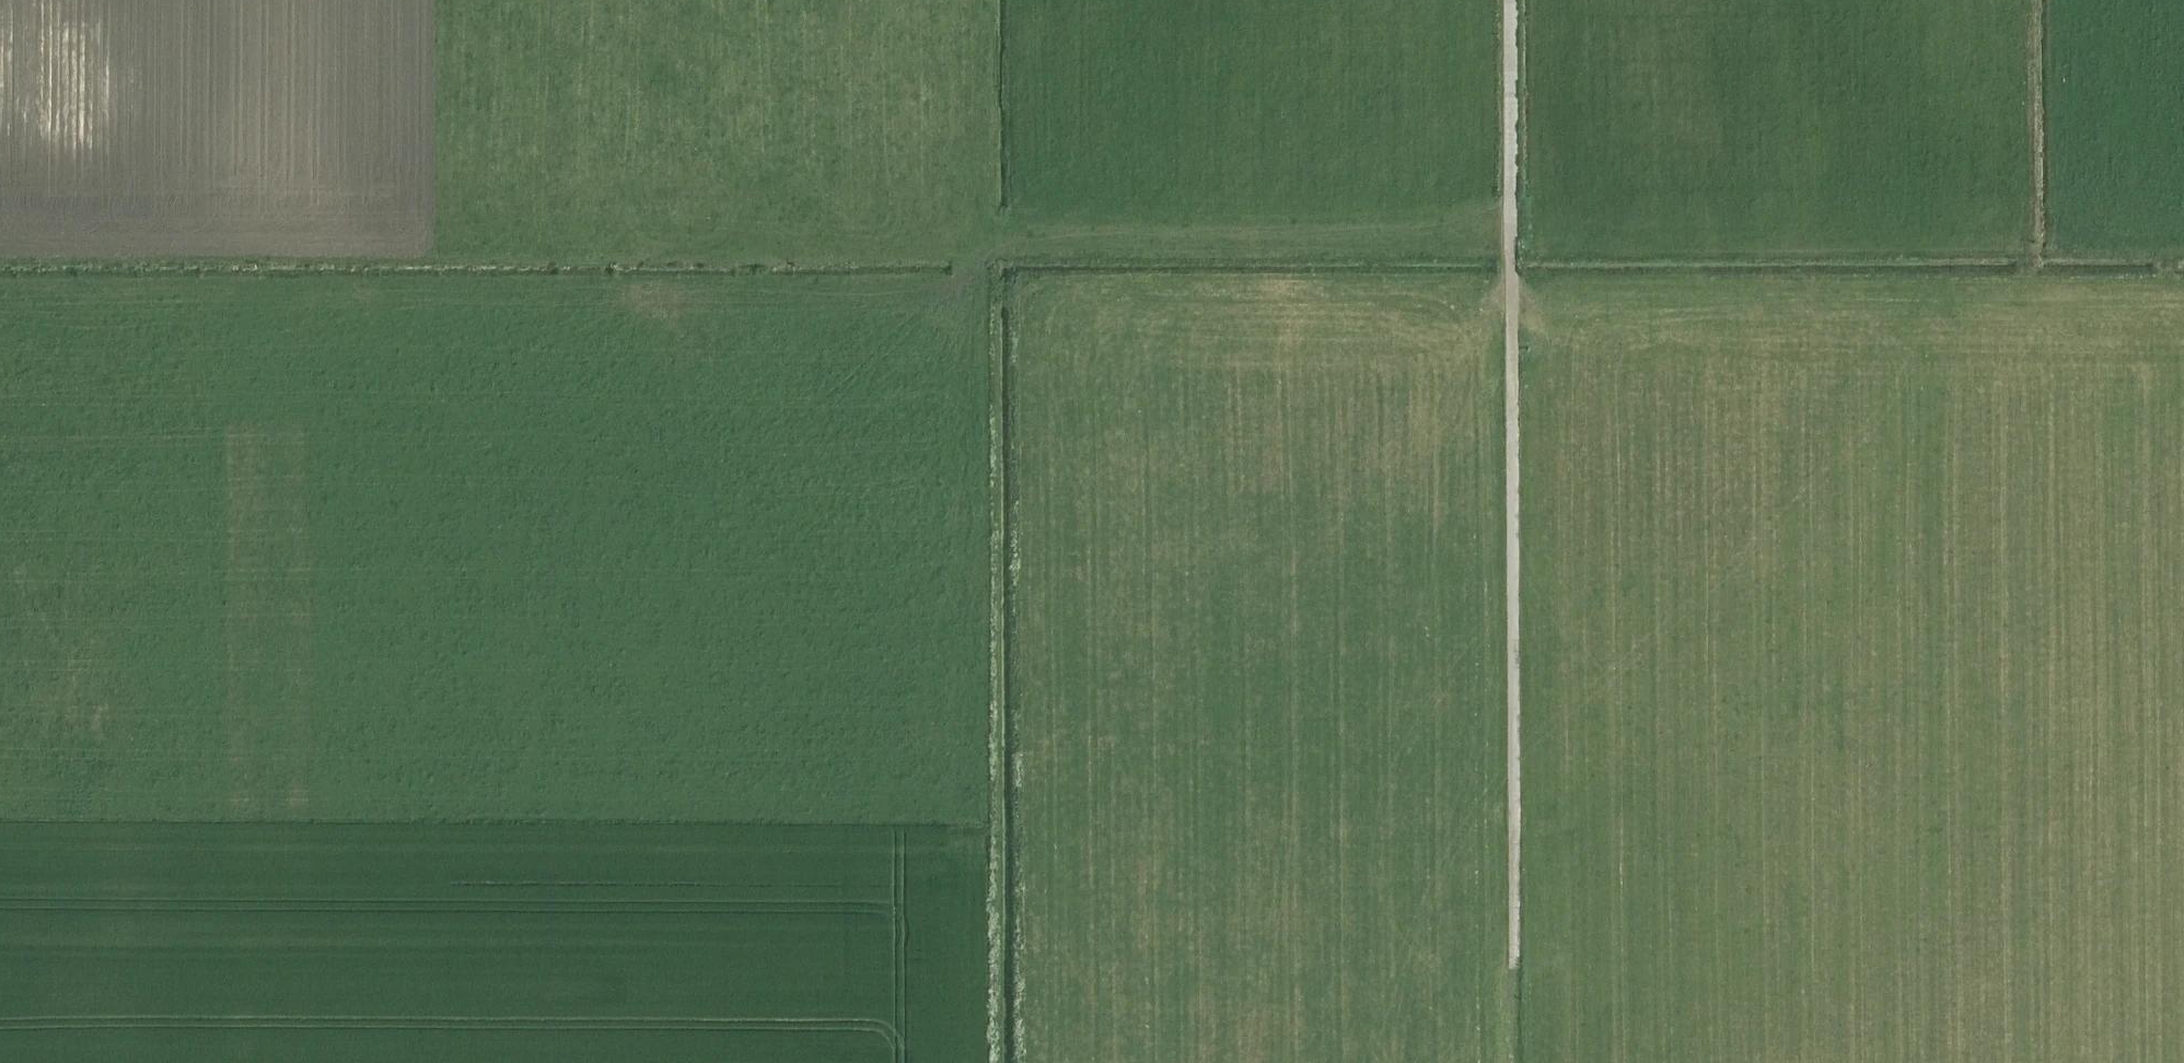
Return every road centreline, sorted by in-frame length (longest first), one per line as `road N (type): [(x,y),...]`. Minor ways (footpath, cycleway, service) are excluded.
road 1 (track): [(1516,964),(1511,0)]

